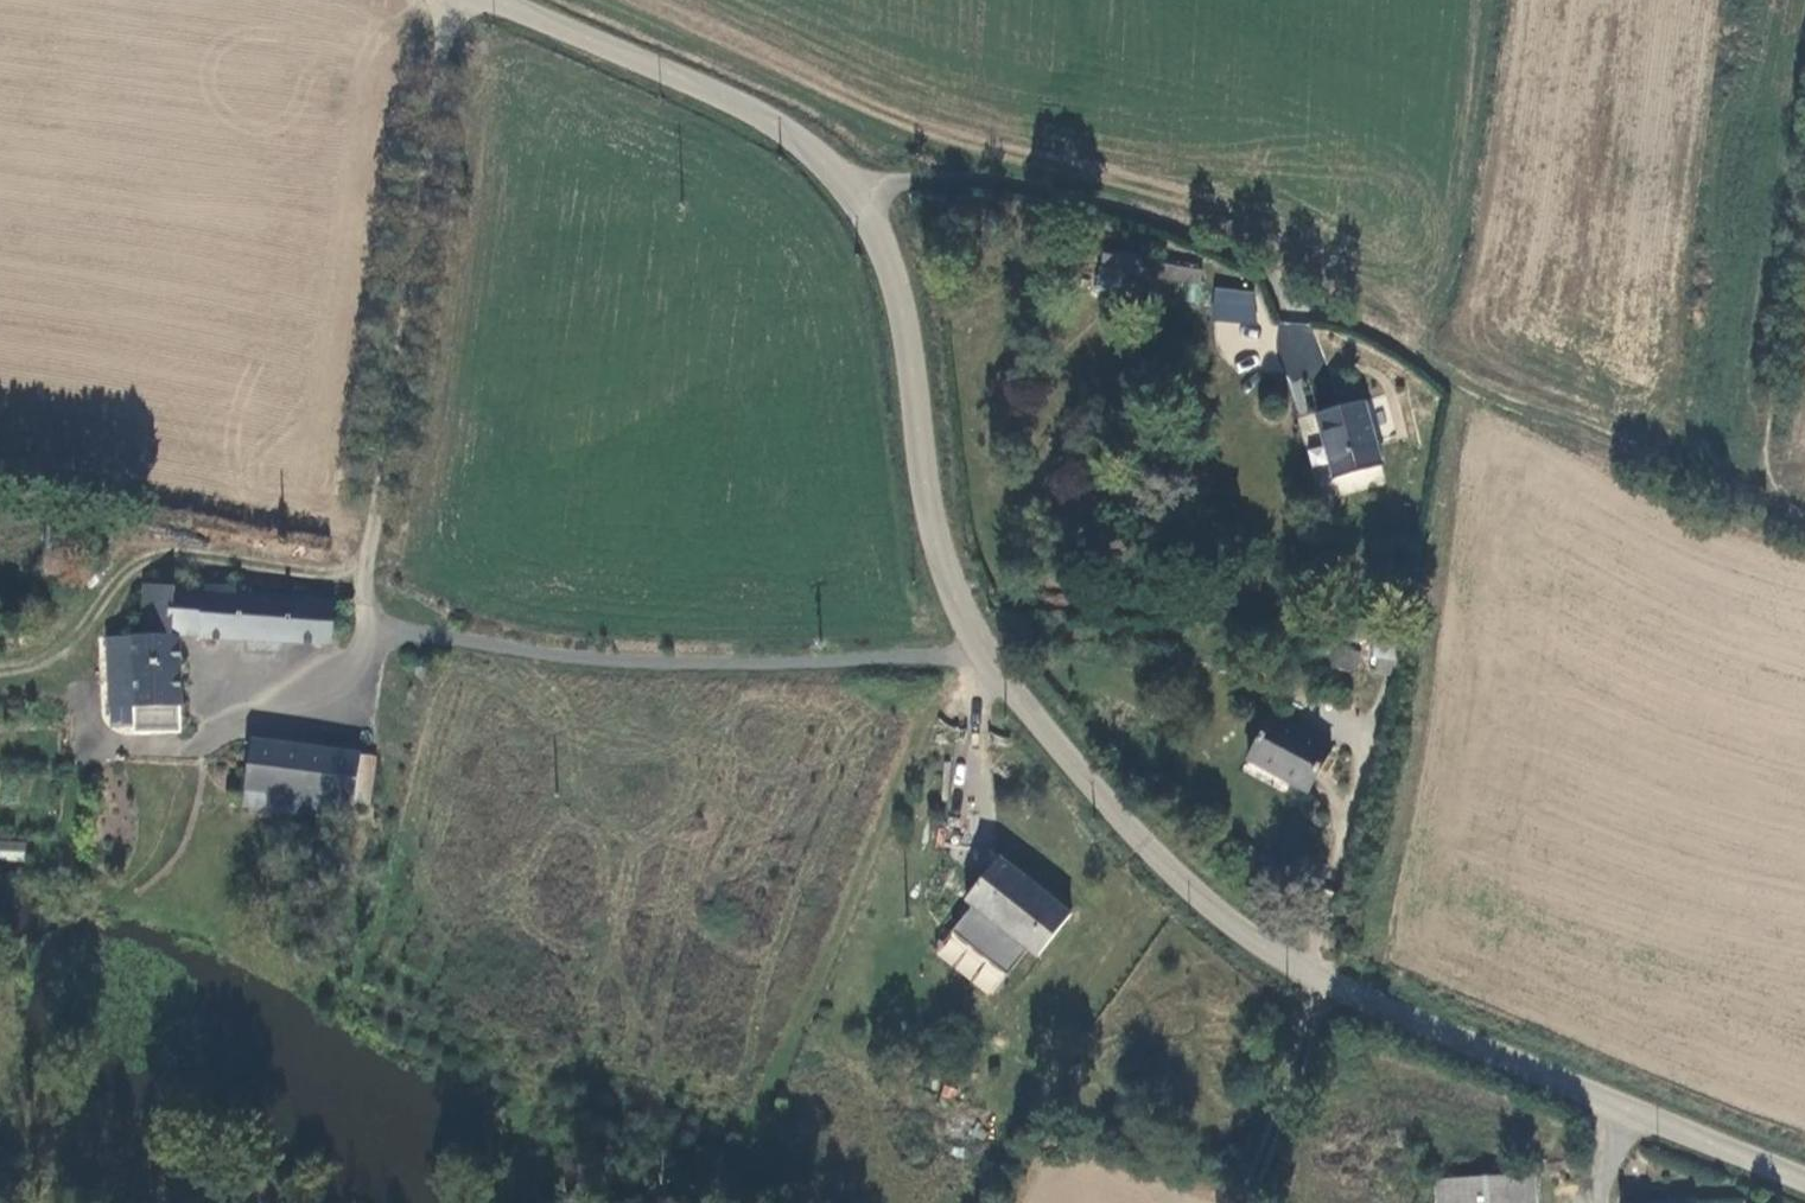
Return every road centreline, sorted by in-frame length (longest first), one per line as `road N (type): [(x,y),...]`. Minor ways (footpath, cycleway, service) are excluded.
road 1 (residential): [(991,653),(661,664),(365,624),(451,0)]
road 2 (unclassified): [(1804,1182),(1323,985),(1245,936),(1169,871),(1054,749),(991,653)]
road 3 (track): [(1303,296),(1466,381),(1773,503)]
road 4 (unclassified): [(991,653),(931,542),(894,271),(868,197)]
road 5 (unclassified): [(868,197),(951,181),(1073,195),(1204,237),(1303,296)]
road 6 (unclassified): [(868,197),(829,159),(739,107),(486,0)]
road 7 (track): [(1804,212),(1773,503),(1804,518)]
road 8 (track): [(1323,985),(1235,1202)]

